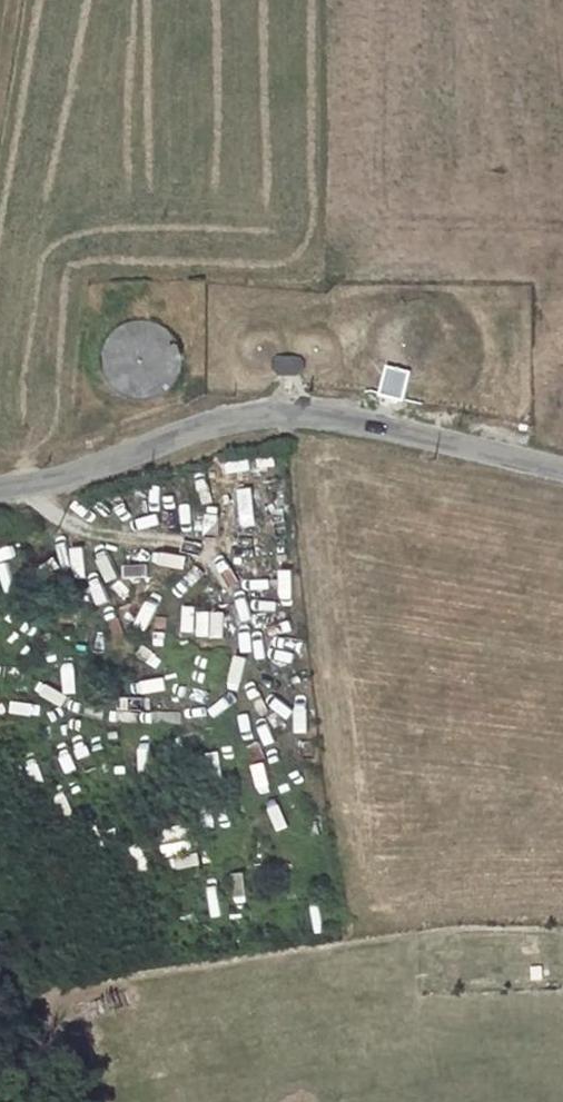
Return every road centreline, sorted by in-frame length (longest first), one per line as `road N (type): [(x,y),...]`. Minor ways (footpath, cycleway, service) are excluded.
road 1 (unclassified): [(562,469),(296,413),(218,423),(35,486),(0,489)]

